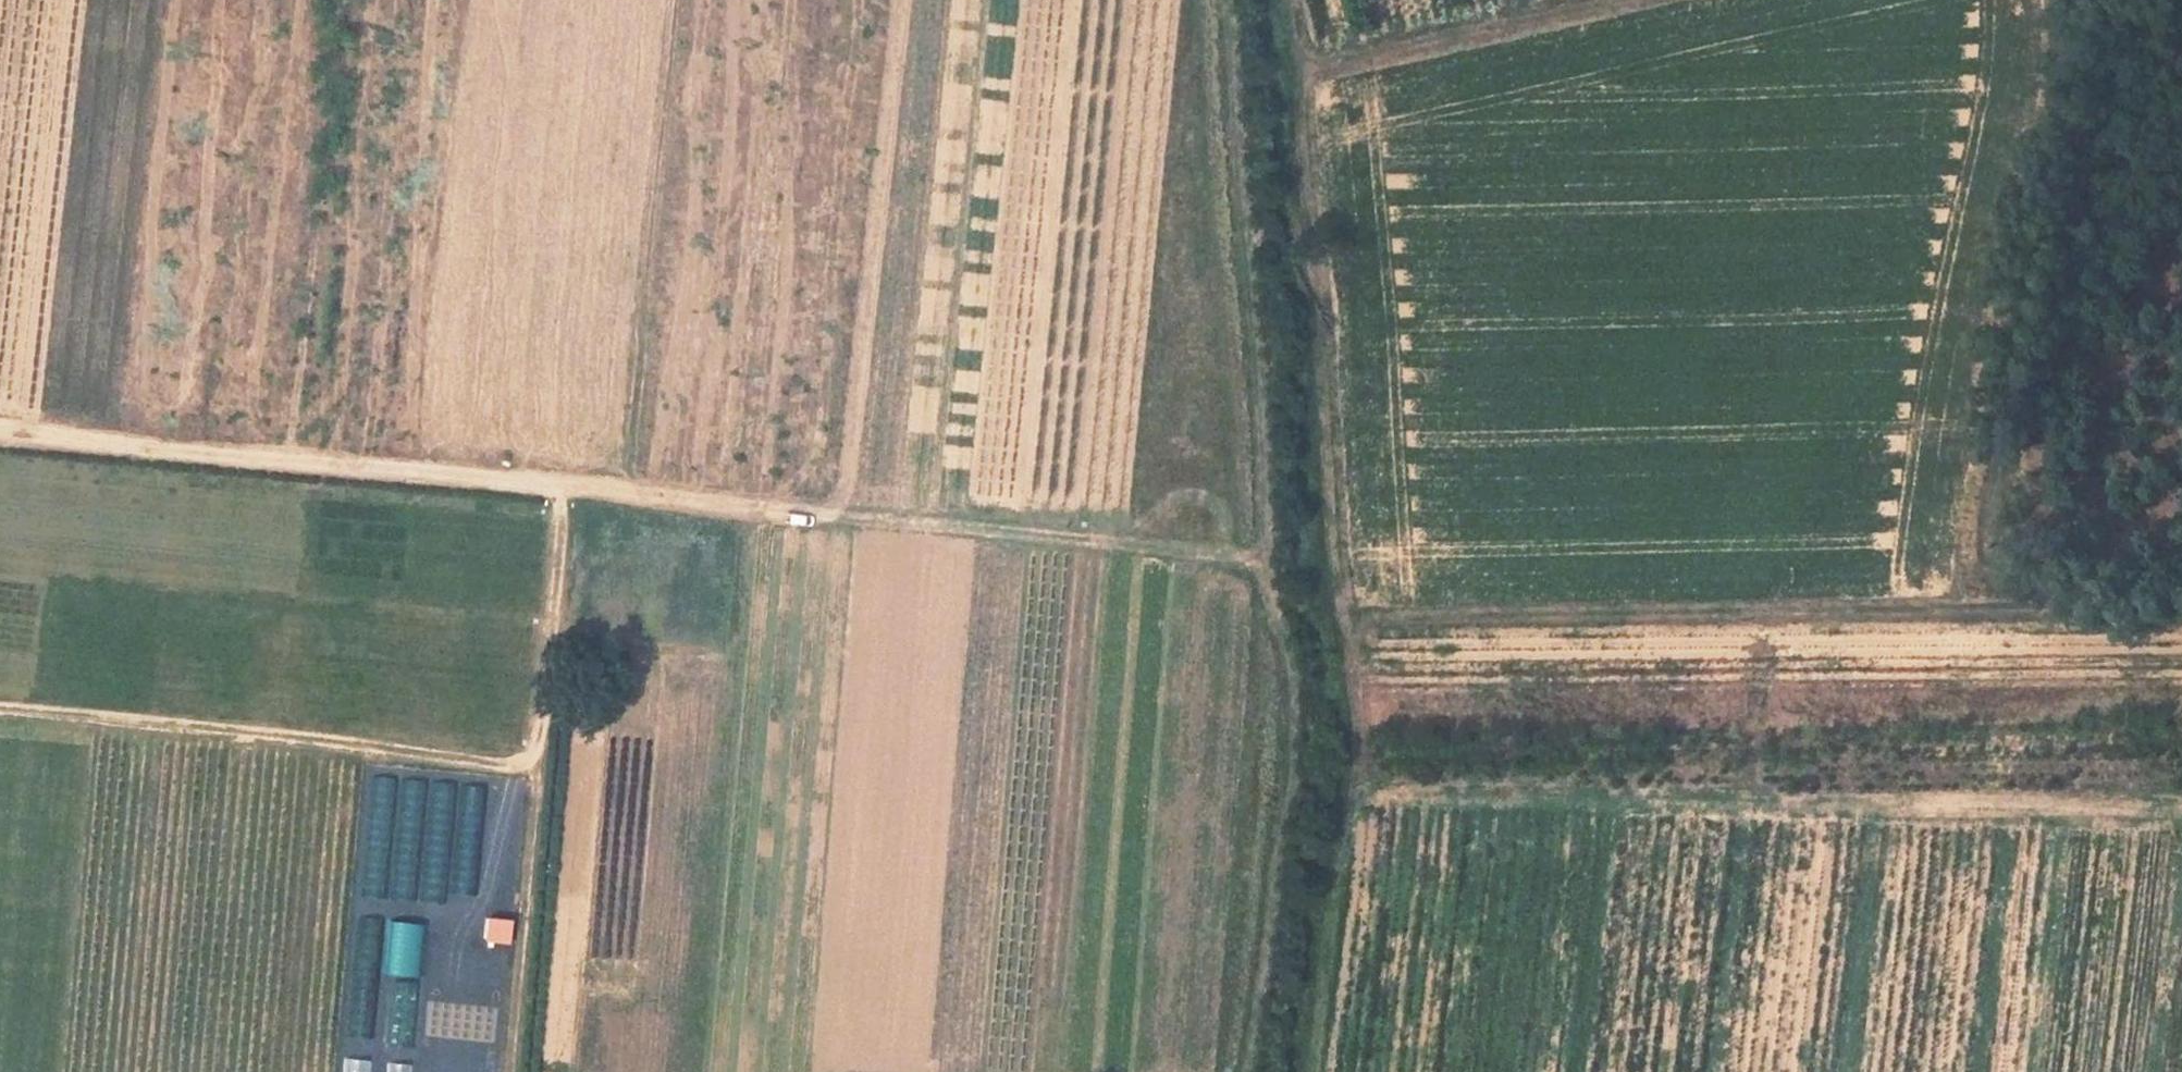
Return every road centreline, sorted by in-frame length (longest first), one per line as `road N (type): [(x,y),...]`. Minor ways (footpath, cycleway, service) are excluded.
road 1 (track): [(1083,540),(0,431)]
road 2 (track): [(0,708),(533,764),(543,739),(560,488)]

